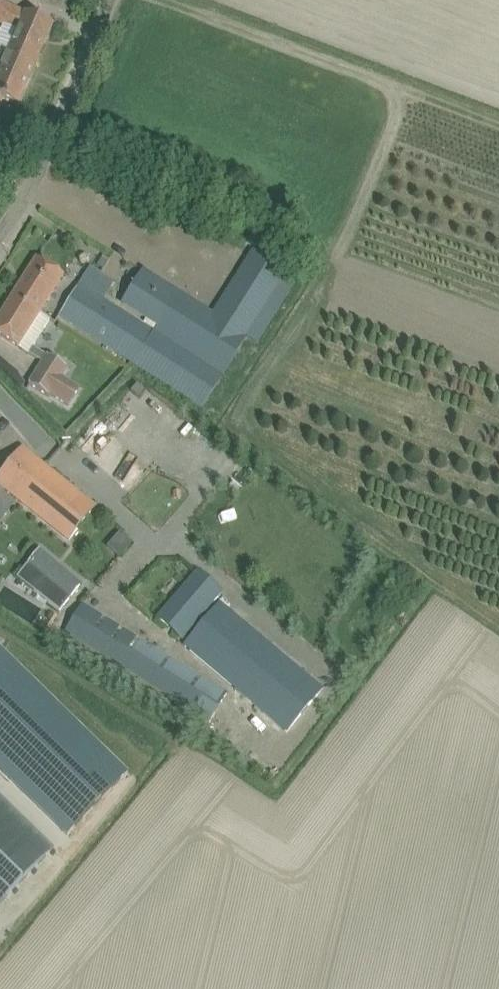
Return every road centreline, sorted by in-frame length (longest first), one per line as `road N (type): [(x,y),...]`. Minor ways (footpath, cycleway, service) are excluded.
road 1 (unclassified): [(0,236),(53,138),(109,0)]

